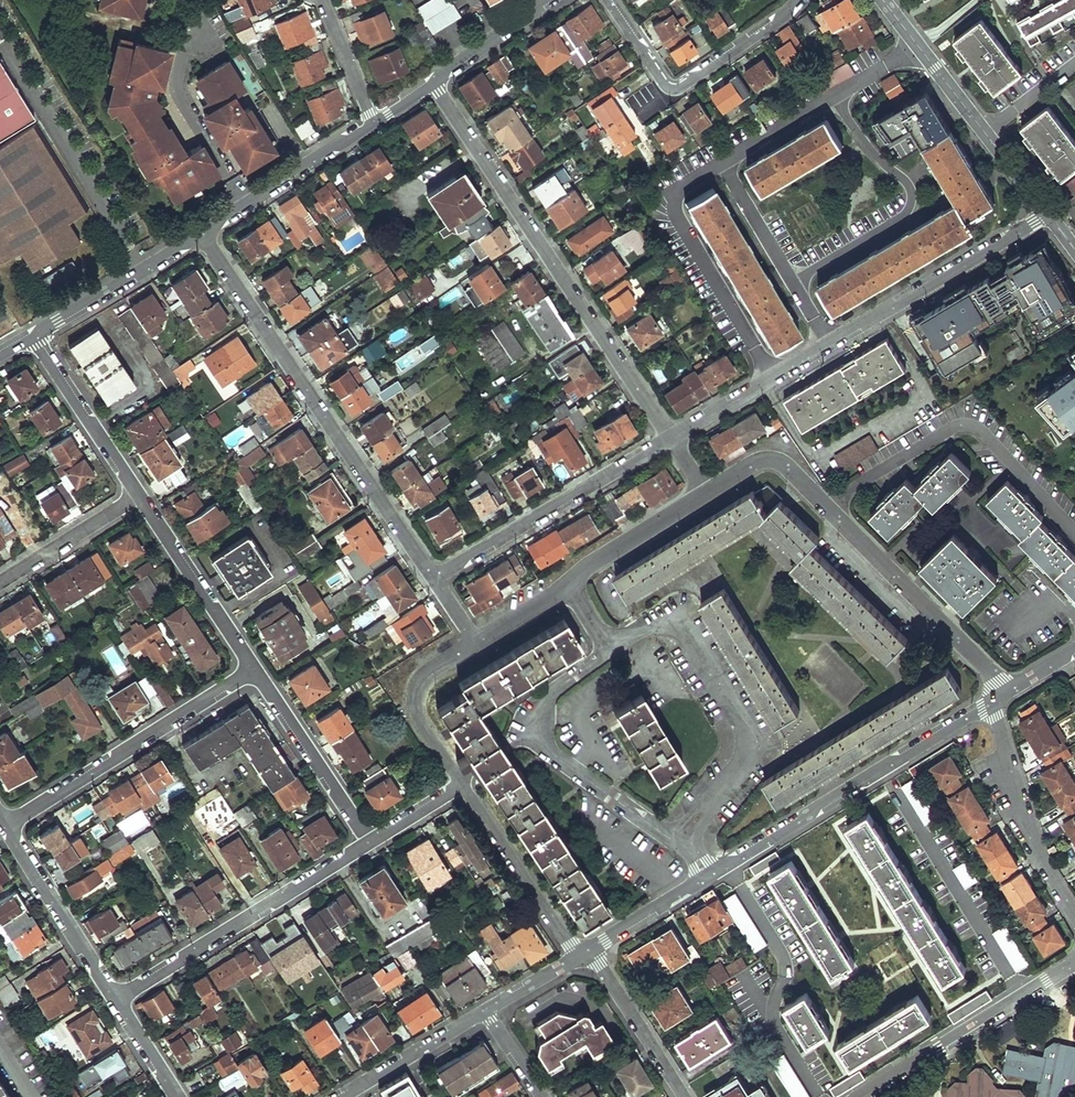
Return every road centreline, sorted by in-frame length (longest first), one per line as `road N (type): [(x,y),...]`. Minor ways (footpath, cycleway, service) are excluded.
road 1 (residential): [(996,701),(590,951)]
road 2 (residential): [(670,436),(1047,213)]
road 3 (residential): [(433,81),(670,436)]
road 4 (residential): [(201,233),(433,579)]
road 5 (residential): [(996,701),(986,667),(789,467),(759,462),(707,493)]
road 6 (residential): [(116,1001),(369,841)]
road 7 (residential): [(254,668),(8,825)]
road 8 (residential): [(433,579),(670,436)]
road 9 (residential): [(707,493),(476,642)]
road 10 (tertiary): [(1047,213),(883,0)]
road 11 (residential): [(857,1096),(1074,964)]
road 12 (residential): [(1074,915),(1031,836),(996,701)]
road 13 (residential): [(189,0),(180,92),(250,202)]
road 14 (residential): [(460,784),(582,956)]
road 15 (residential): [(139,495),(254,668)]
road 16 (residential): [(254,668),(369,841)]
road 17 (residential): [(8,825),(116,1001)]
road 18 (residential): [(34,335),(201,233)]
road 19 (residential): [(34,335),(139,495)]
road 20 (residential): [(476,642),(429,671),(415,692),(421,723),(460,784)]
road 21 (residential): [(684,1096),(590,951)]
road 22 (residential): [(486,1011),(342,1096)]
road 23 (residential): [(139,495),(0,582)]
road 24 (residential): [(667,86),(680,86),(798,0)]
road 25 (residential): [(250,202),(375,123)]
road 26 (residential): [(433,81),(549,0)]
road 27 (residential): [(375,123),(322,0)]

